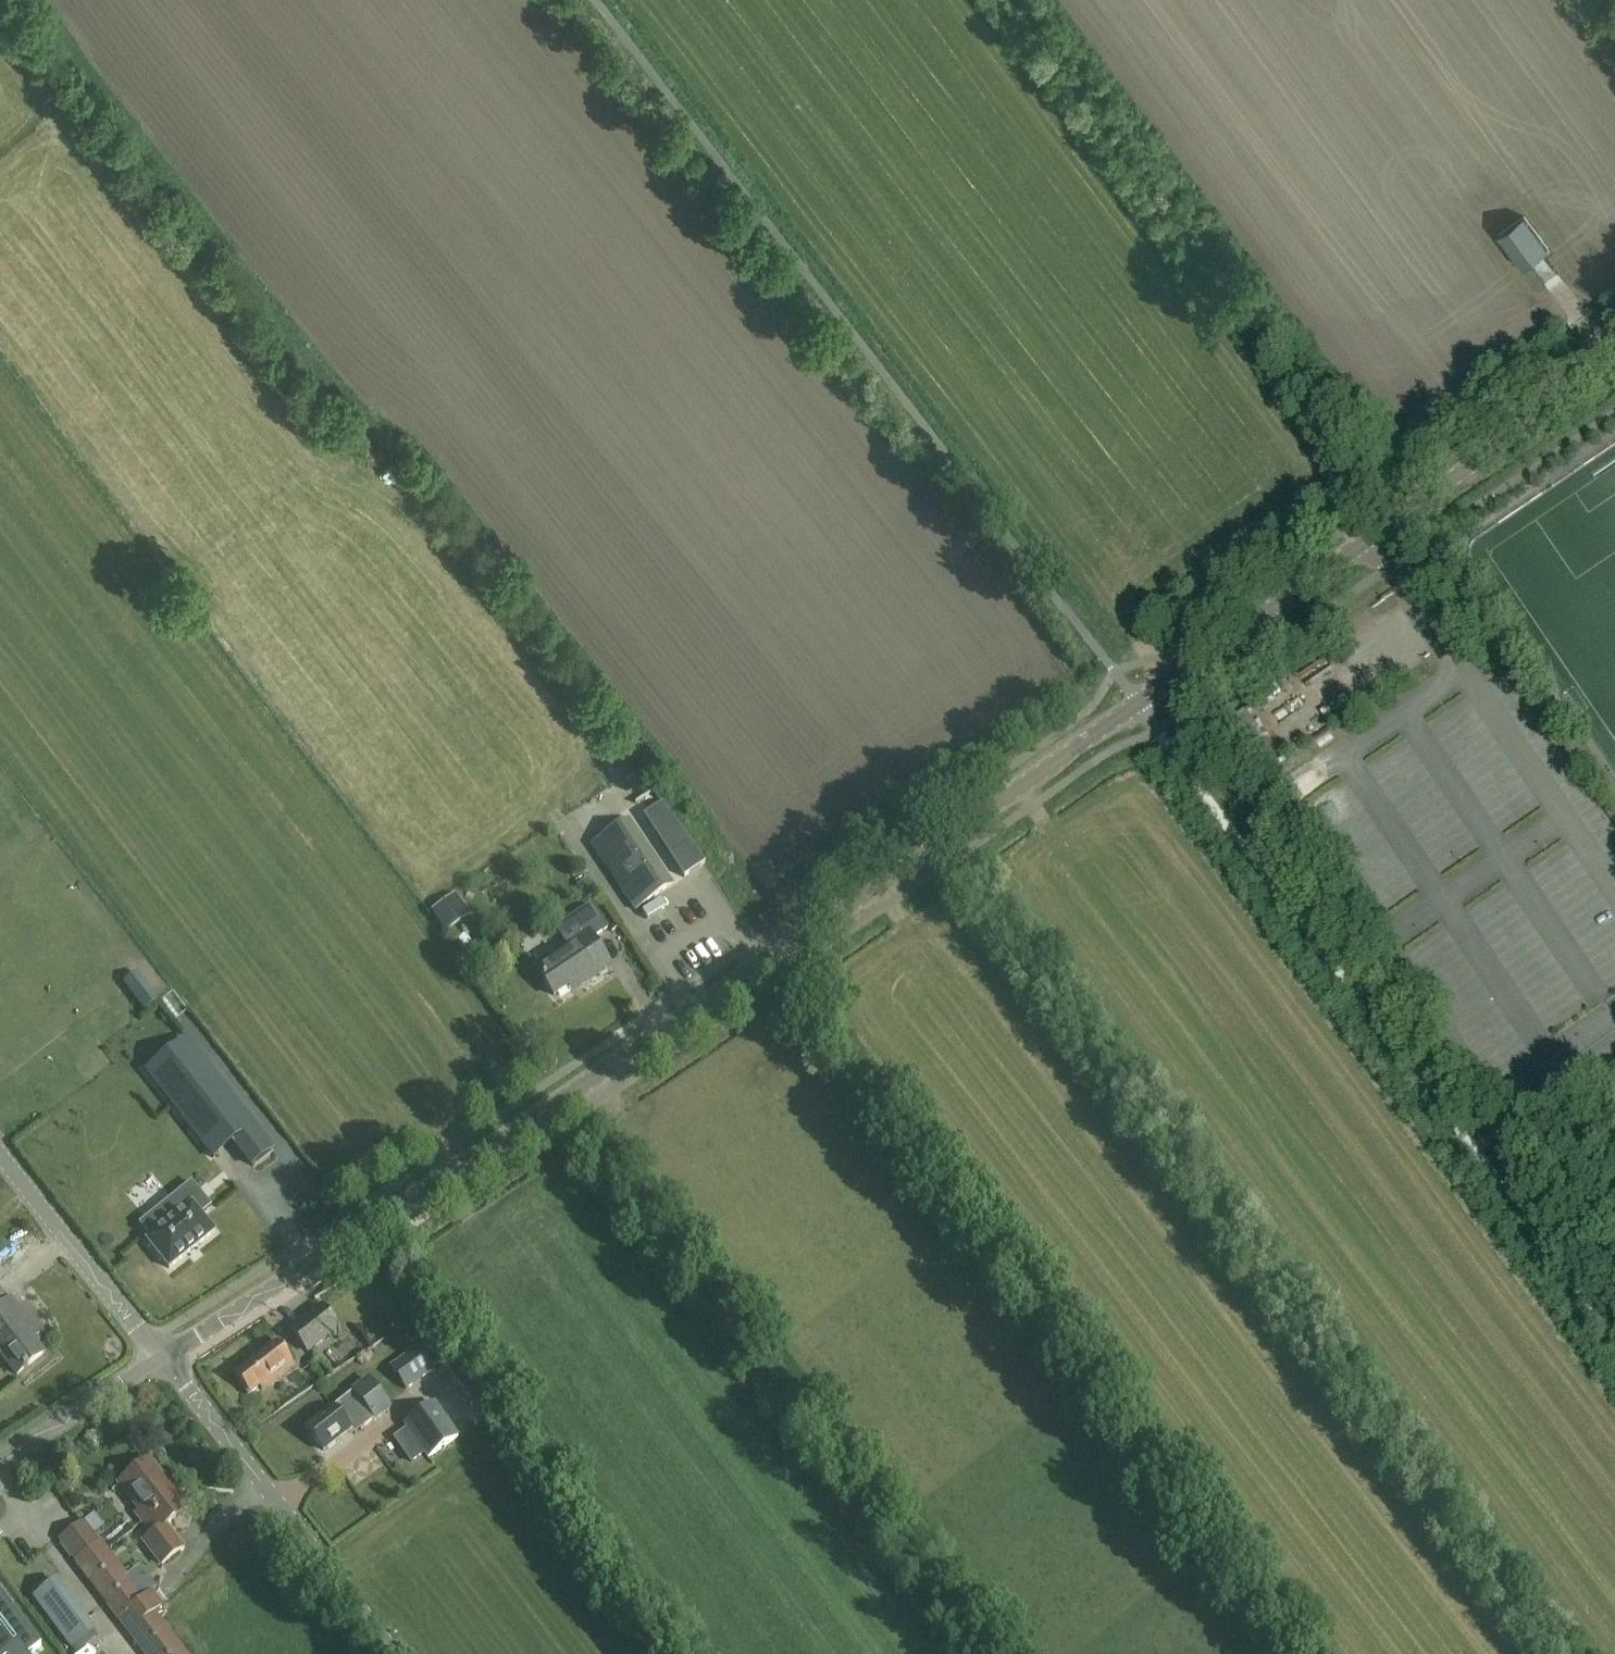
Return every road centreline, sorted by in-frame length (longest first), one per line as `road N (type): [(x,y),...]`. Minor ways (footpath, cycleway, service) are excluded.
road 1 (unclassified): [(163,1356),(630,1055),(1614,363)]
road 2 (unclassified): [(391,1653),(163,1356)]
road 3 (unclassified): [(163,1356),(0,1155)]
road 4 (unclassified): [(0,1464),(163,1356)]

